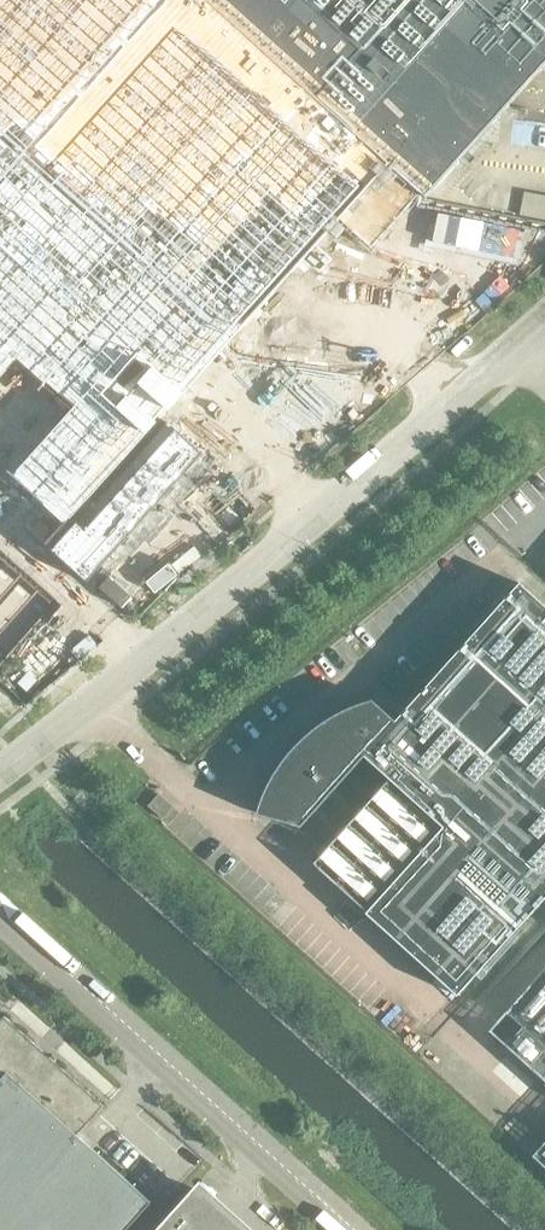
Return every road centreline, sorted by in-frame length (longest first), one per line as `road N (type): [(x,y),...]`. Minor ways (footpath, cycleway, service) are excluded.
road 1 (unclassified): [(0,776),(316,522),(544,325)]
road 2 (unclassified): [(0,918),(336,1229)]

